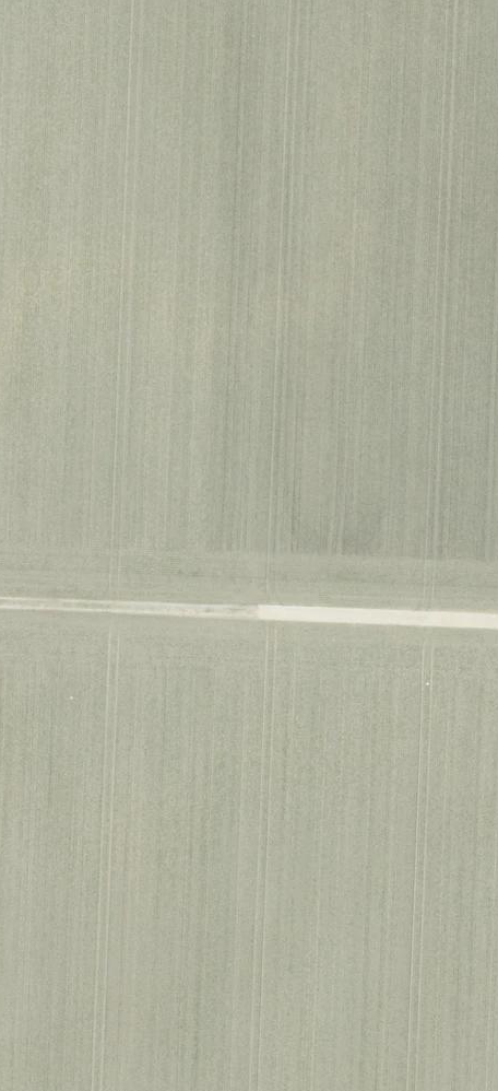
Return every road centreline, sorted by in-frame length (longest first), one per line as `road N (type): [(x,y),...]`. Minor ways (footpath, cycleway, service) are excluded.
road 1 (track): [(0,611),(497,627)]

